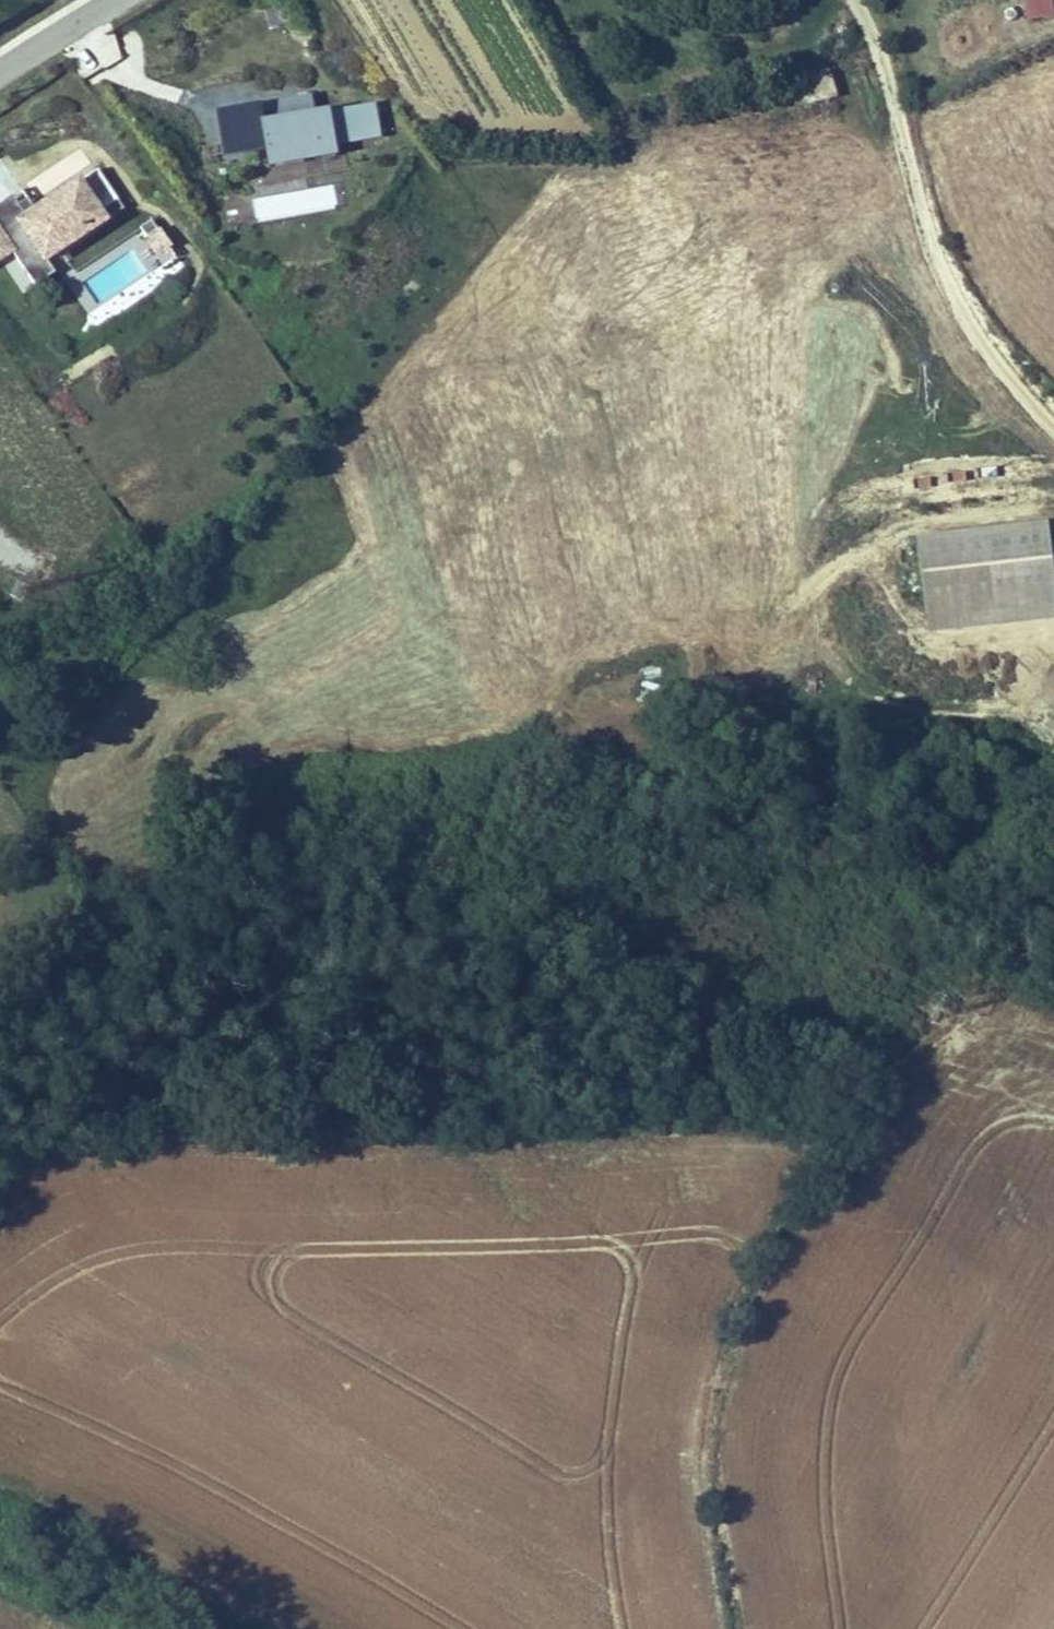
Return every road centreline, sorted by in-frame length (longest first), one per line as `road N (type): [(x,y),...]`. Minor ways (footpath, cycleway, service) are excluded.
road 1 (unclassified): [(113,0),(0,73)]

